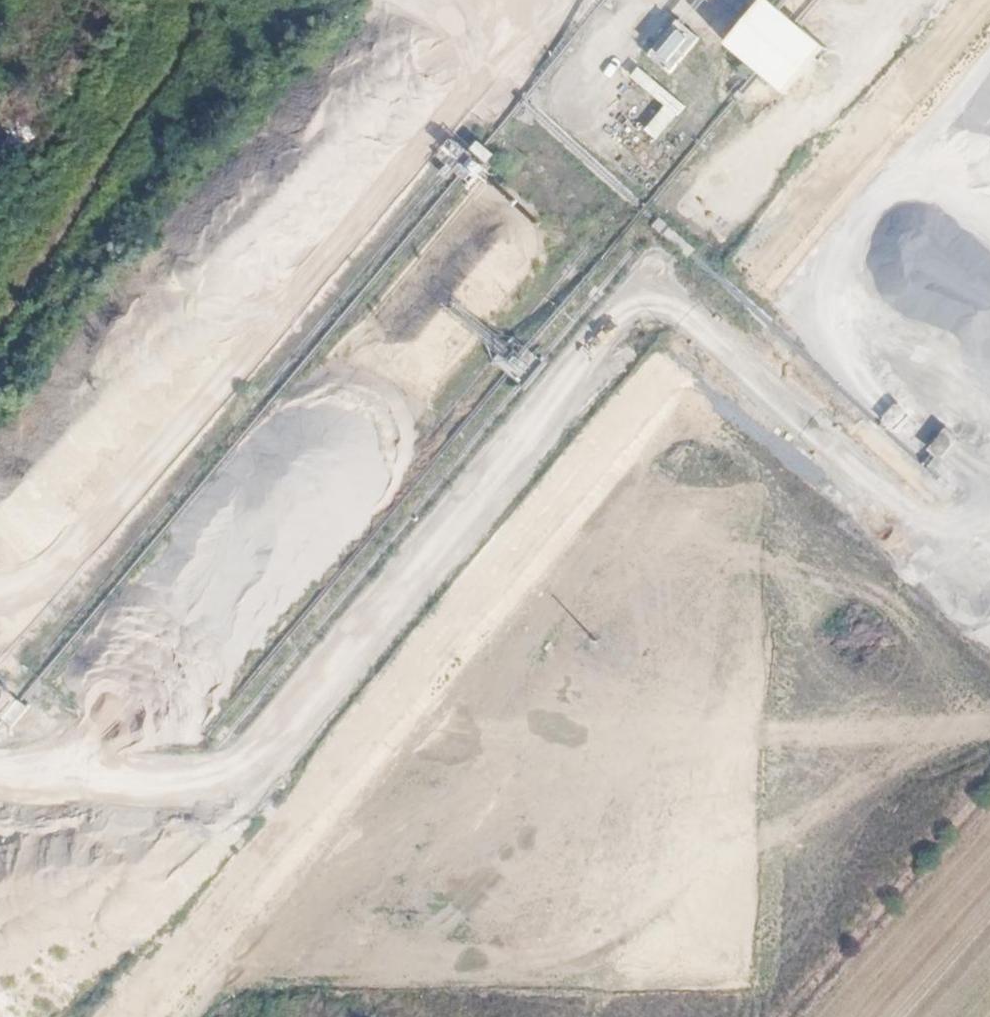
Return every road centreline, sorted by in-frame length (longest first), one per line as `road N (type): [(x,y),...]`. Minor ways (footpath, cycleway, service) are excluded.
road 1 (track): [(293,1016),(715,318),(856,113),(950,0)]
road 2 (track): [(195,0),(195,36),(0,320)]

